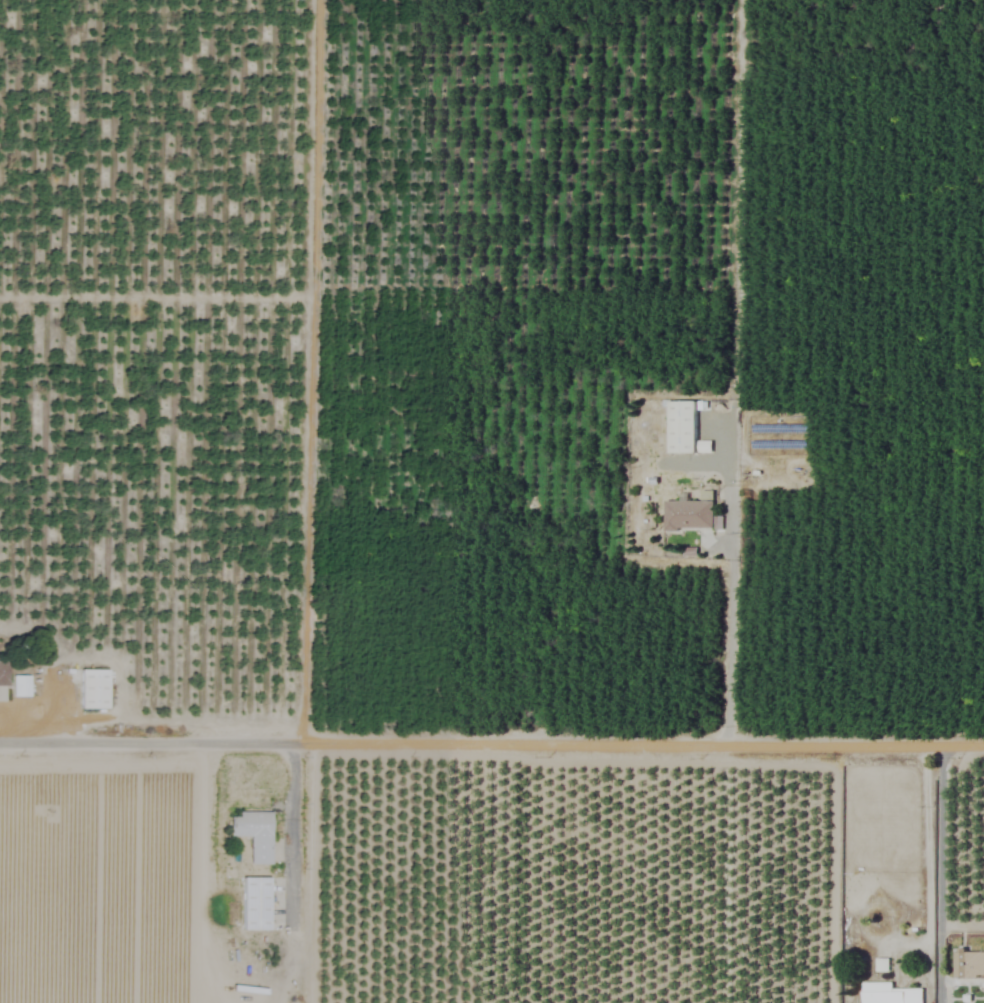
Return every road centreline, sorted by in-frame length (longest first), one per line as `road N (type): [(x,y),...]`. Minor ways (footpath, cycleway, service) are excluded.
road 1 (residential): [(0,741),(983,744)]
road 2 (residential): [(294,742),(293,956),(284,1002)]

